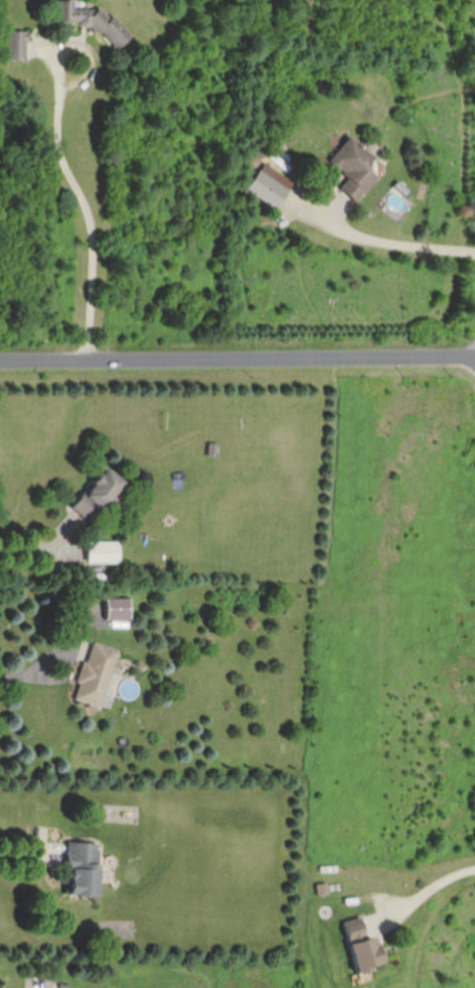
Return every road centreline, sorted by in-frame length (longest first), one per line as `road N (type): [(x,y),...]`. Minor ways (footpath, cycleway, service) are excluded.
road 1 (residential): [(0,364),(474,357)]

